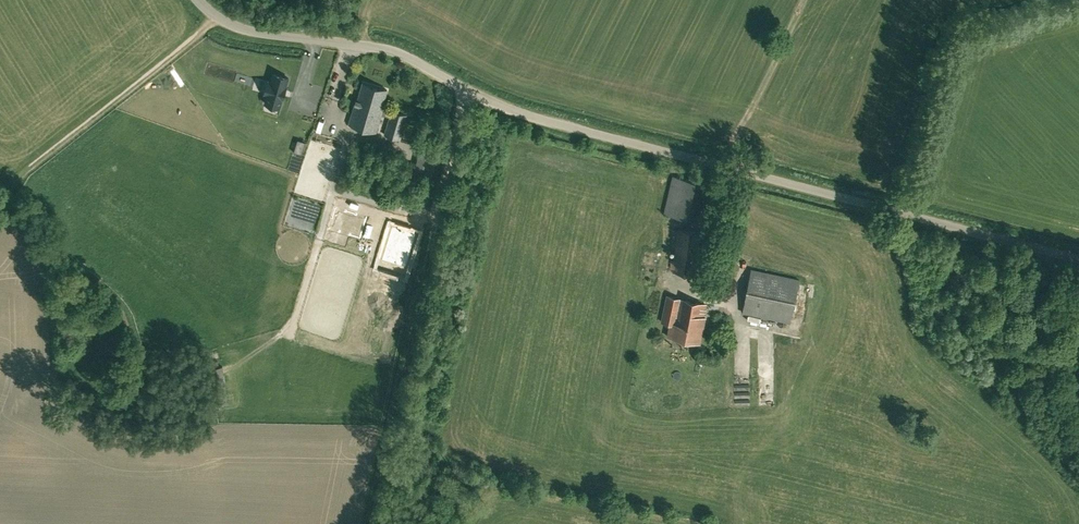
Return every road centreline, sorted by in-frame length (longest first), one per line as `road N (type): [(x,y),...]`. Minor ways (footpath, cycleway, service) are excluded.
road 1 (unclassified): [(1078,259),(558,124),(502,107),(403,55),(246,32),(197,0)]
road 2 (track): [(371,523),(465,90)]

